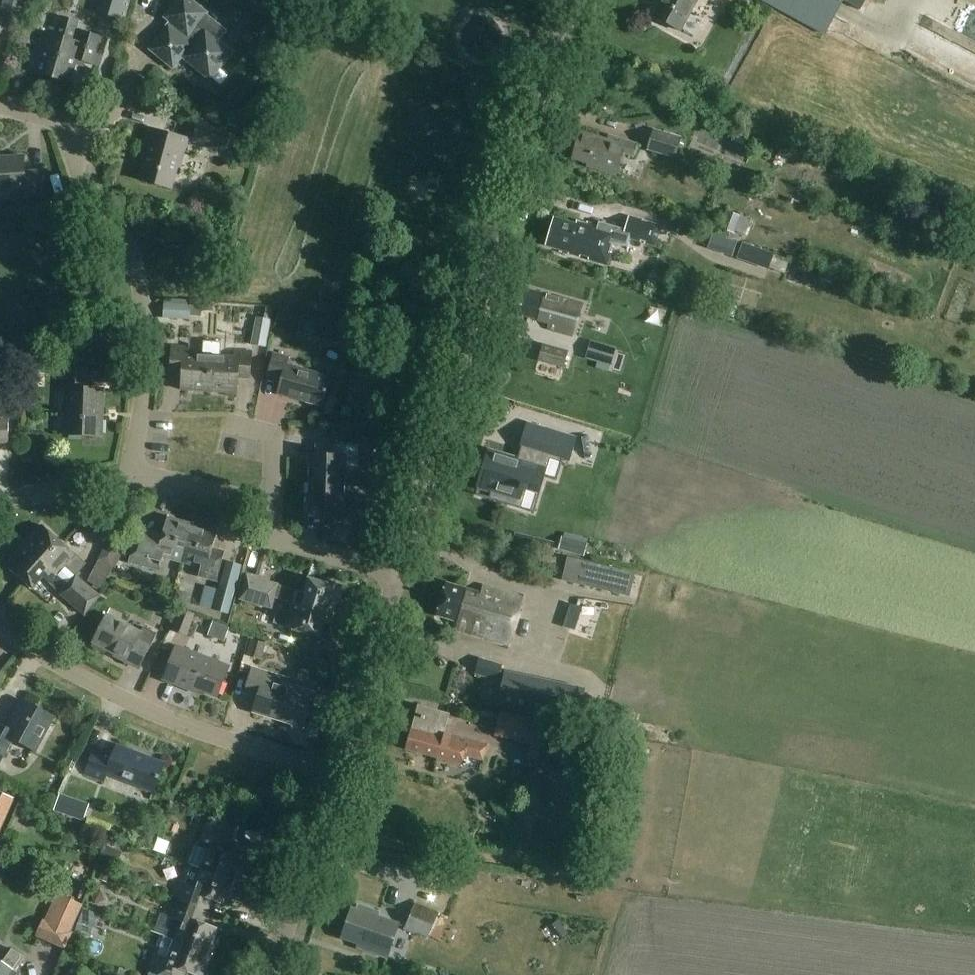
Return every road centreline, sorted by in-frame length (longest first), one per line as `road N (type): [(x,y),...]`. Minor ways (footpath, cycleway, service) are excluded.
road 1 (residential): [(397,573),(570,0)]
road 2 (residential): [(134,475),(147,357),(133,258),(90,210),(67,130),(0,106)]
road 3 (residential): [(323,771),(183,728),(80,679),(0,625)]
road 4 (residential): [(256,974),(323,771)]
road 5 (residential): [(323,771),(397,573)]
road 6 (residential): [(397,573),(265,537),(269,503)]
road 7 (track): [(298,847),(449,897)]
road 8 (residential): [(134,475),(269,503)]
road 9 (residential): [(0,503),(134,475)]

